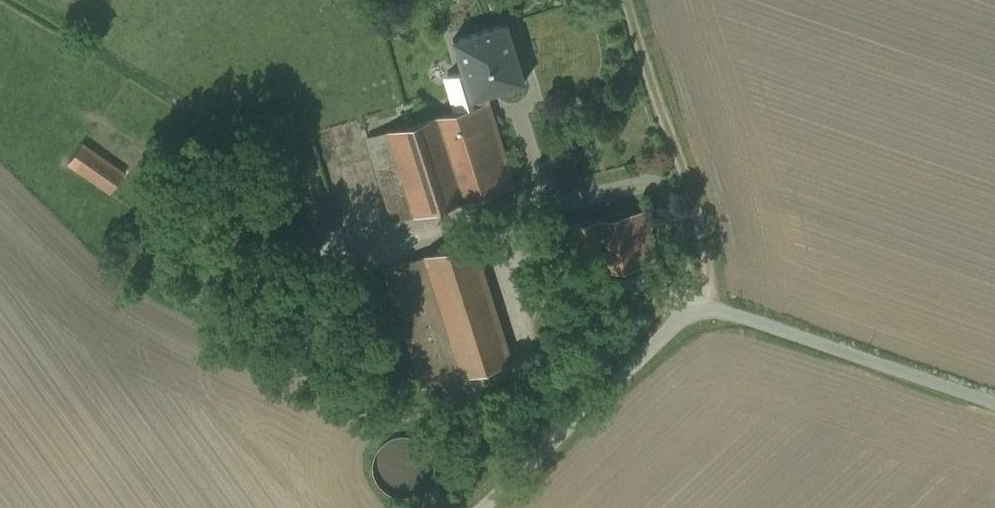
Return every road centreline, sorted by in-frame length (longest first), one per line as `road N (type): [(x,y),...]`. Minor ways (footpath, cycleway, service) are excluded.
road 1 (unclassified): [(994,403),(705,303),(483,507)]
road 2 (track): [(623,0),(679,162),(705,303)]

